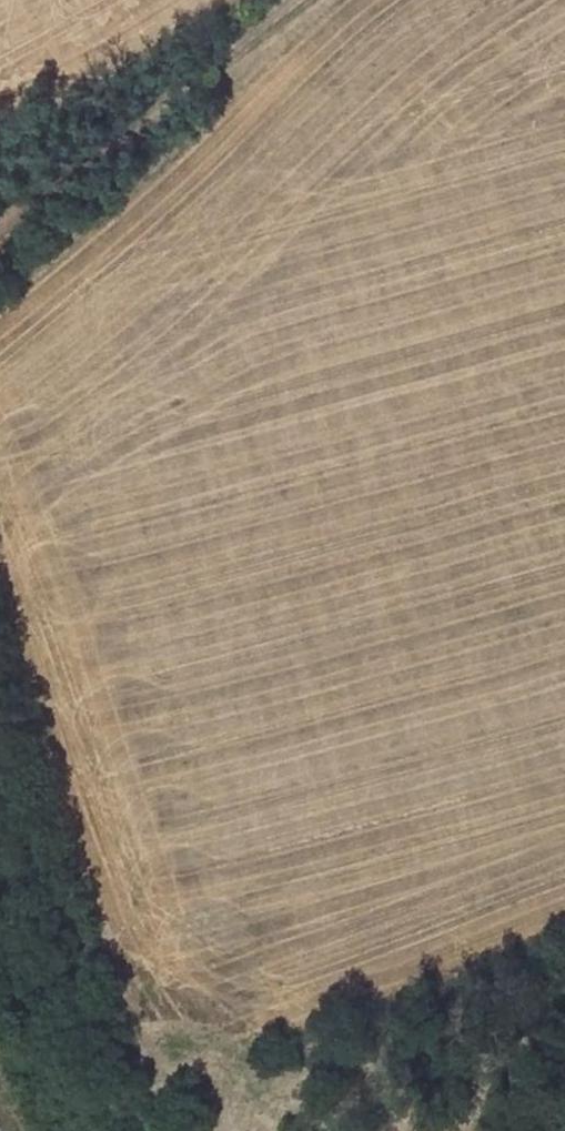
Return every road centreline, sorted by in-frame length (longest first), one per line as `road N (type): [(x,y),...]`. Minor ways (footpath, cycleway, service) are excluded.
road 1 (track): [(310,0),(0,237)]

